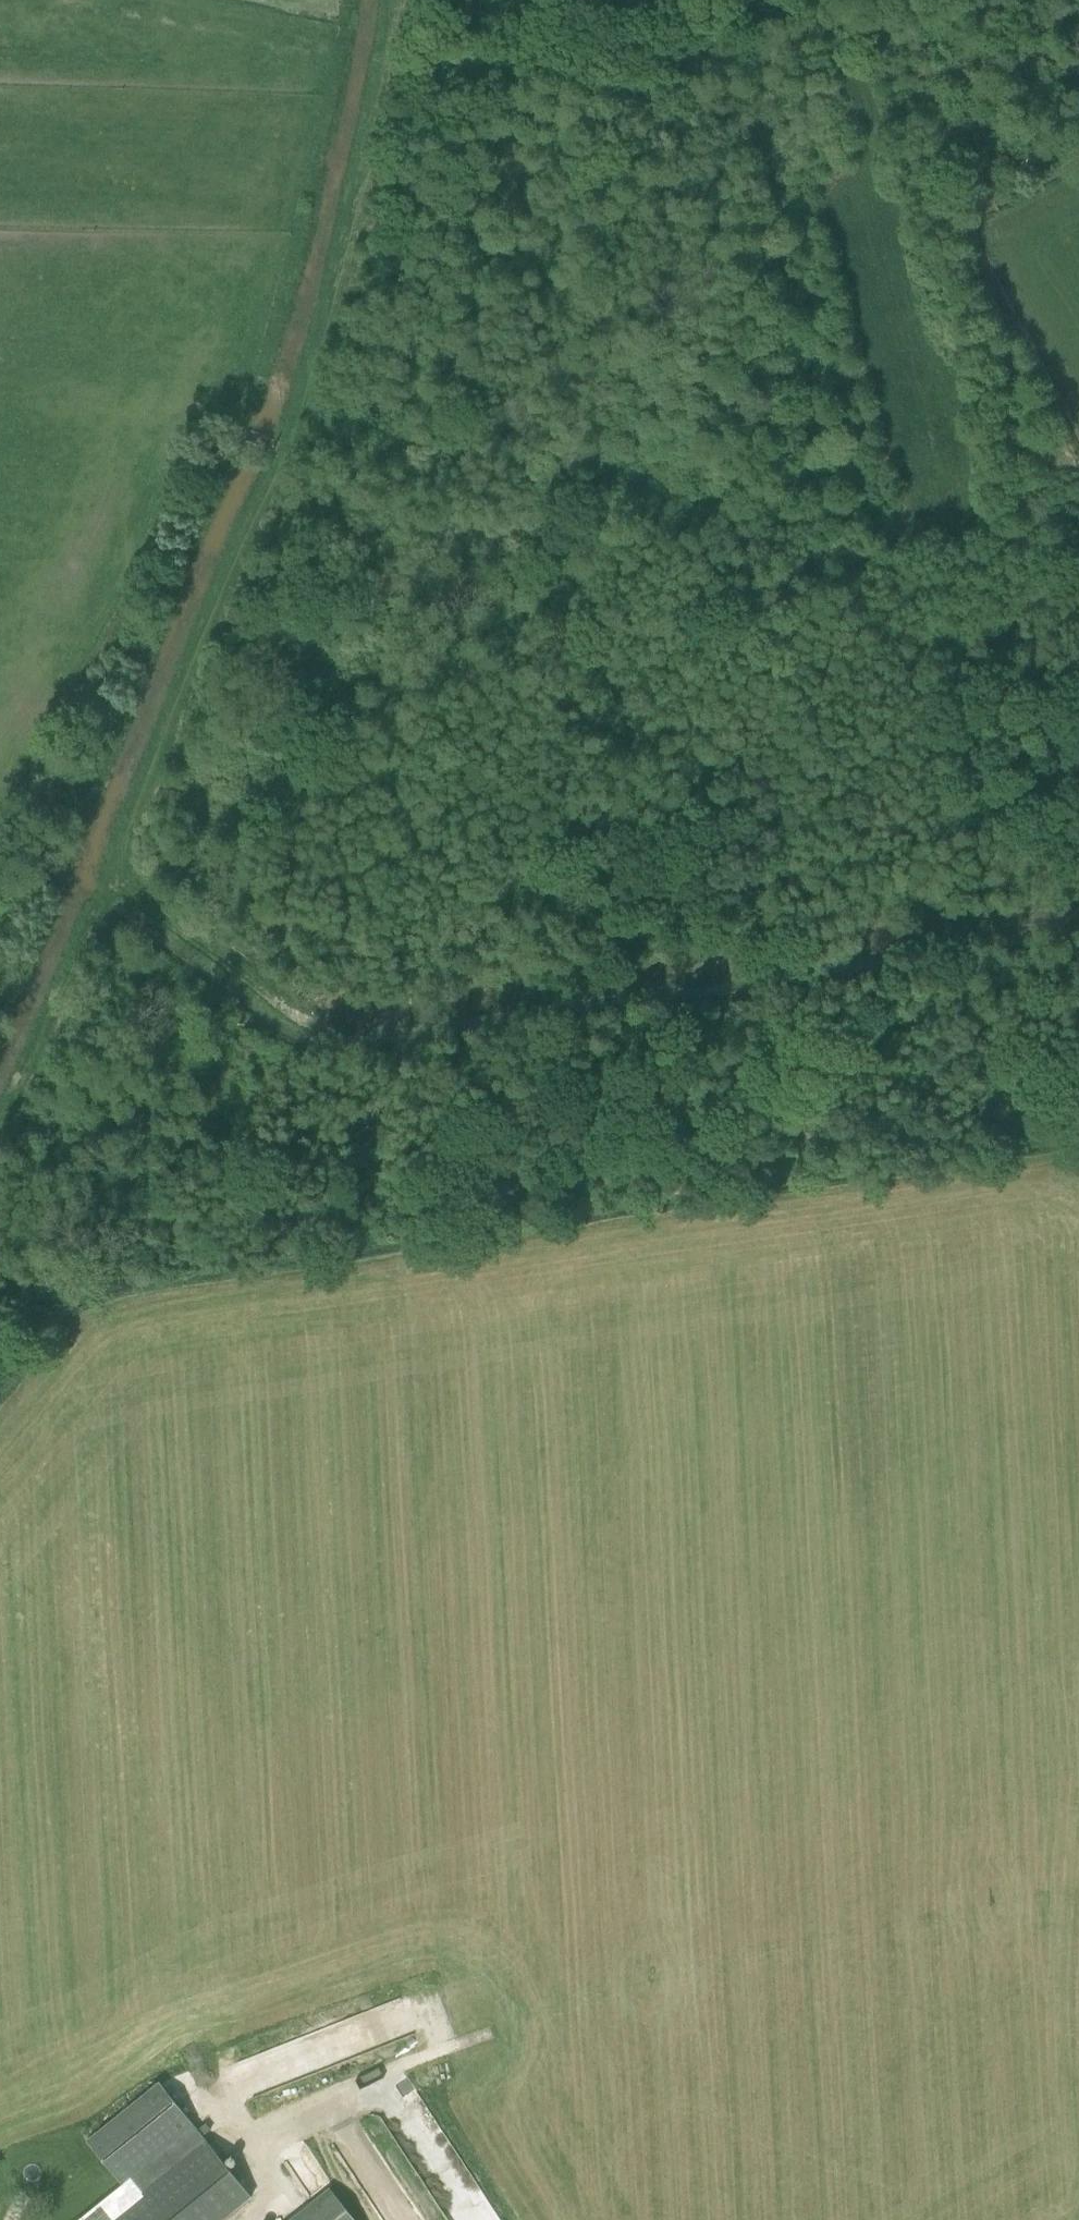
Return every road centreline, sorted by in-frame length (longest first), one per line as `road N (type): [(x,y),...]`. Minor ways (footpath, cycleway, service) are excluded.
road 1 (track): [(1078,923),(334,1024),(291,1021),(106,880),(326,346),(390,105),(401,0)]

